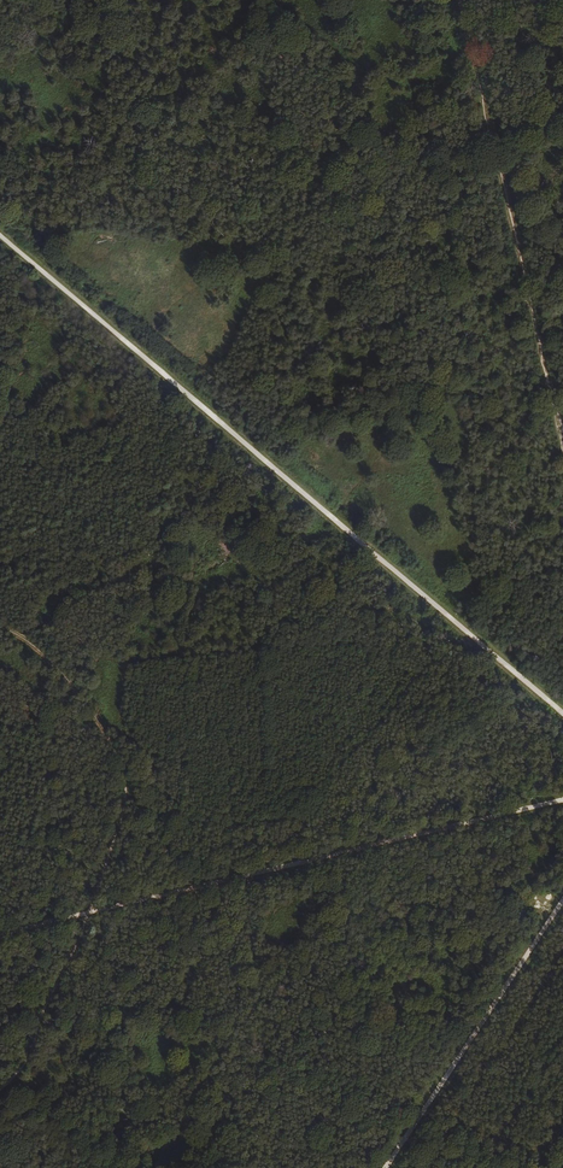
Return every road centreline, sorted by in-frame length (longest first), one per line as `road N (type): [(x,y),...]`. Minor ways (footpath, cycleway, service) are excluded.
road 1 (track): [(0,235),(562,714)]
road 2 (track): [(0,934),(562,800)]
road 3 (track): [(562,901),(386,1167)]

